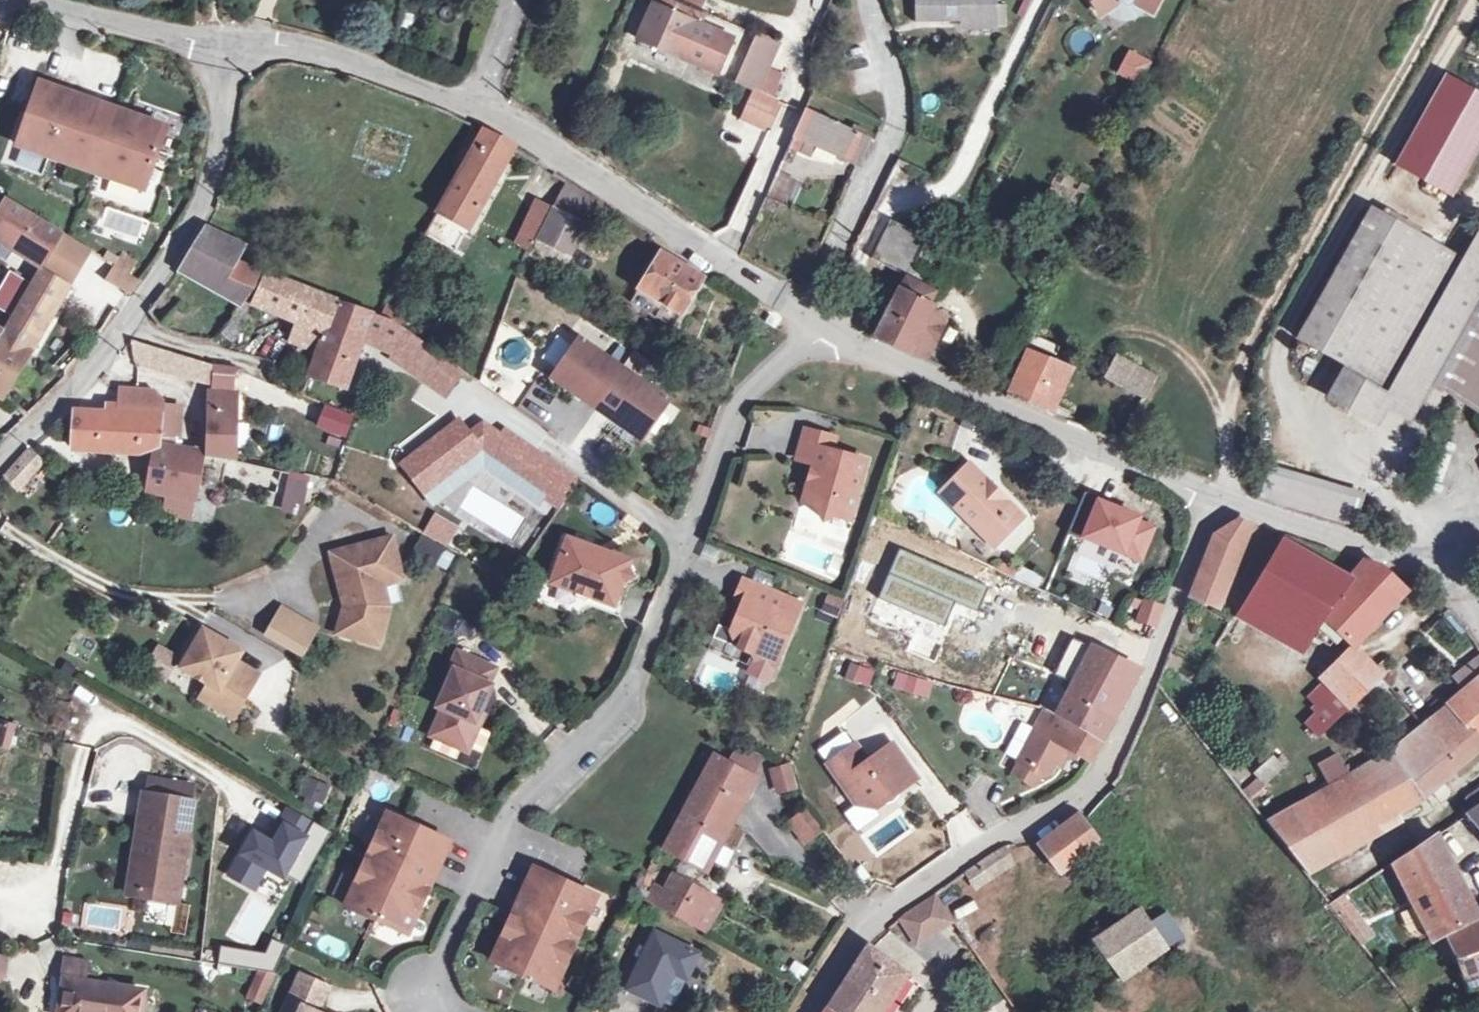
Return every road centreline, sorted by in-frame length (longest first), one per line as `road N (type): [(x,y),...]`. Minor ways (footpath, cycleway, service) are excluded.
road 1 (residential): [(420,1000),(497,821),(620,699),(691,548),(715,435),(794,354),(809,318)]
road 2 (residential): [(1218,496),(1116,760),(1043,822),(921,878),(859,928),(806,1011)]
road 3 (track): [(1441,556),(1382,464),(1282,402),(1277,353),(1478,0)]
road 4 (track): [(1227,499),(1228,393),(1269,299),(1440,0)]
road 5 (residential): [(215,40),(216,150),(196,215),(128,313),(0,459)]
road 6 (residential): [(1218,496),(1117,467),(809,318)]
road 7 (residential): [(809,318),(706,262),(574,165),(472,113)]
road 8 (residential): [(809,318),(897,133),(873,0)]
road 9 (residential): [(472,113),(313,56),(215,40)]
road 10 (residential): [(1441,556),(1295,524),(1218,496)]
road 11 (residential): [(215,40),(27,0)]

